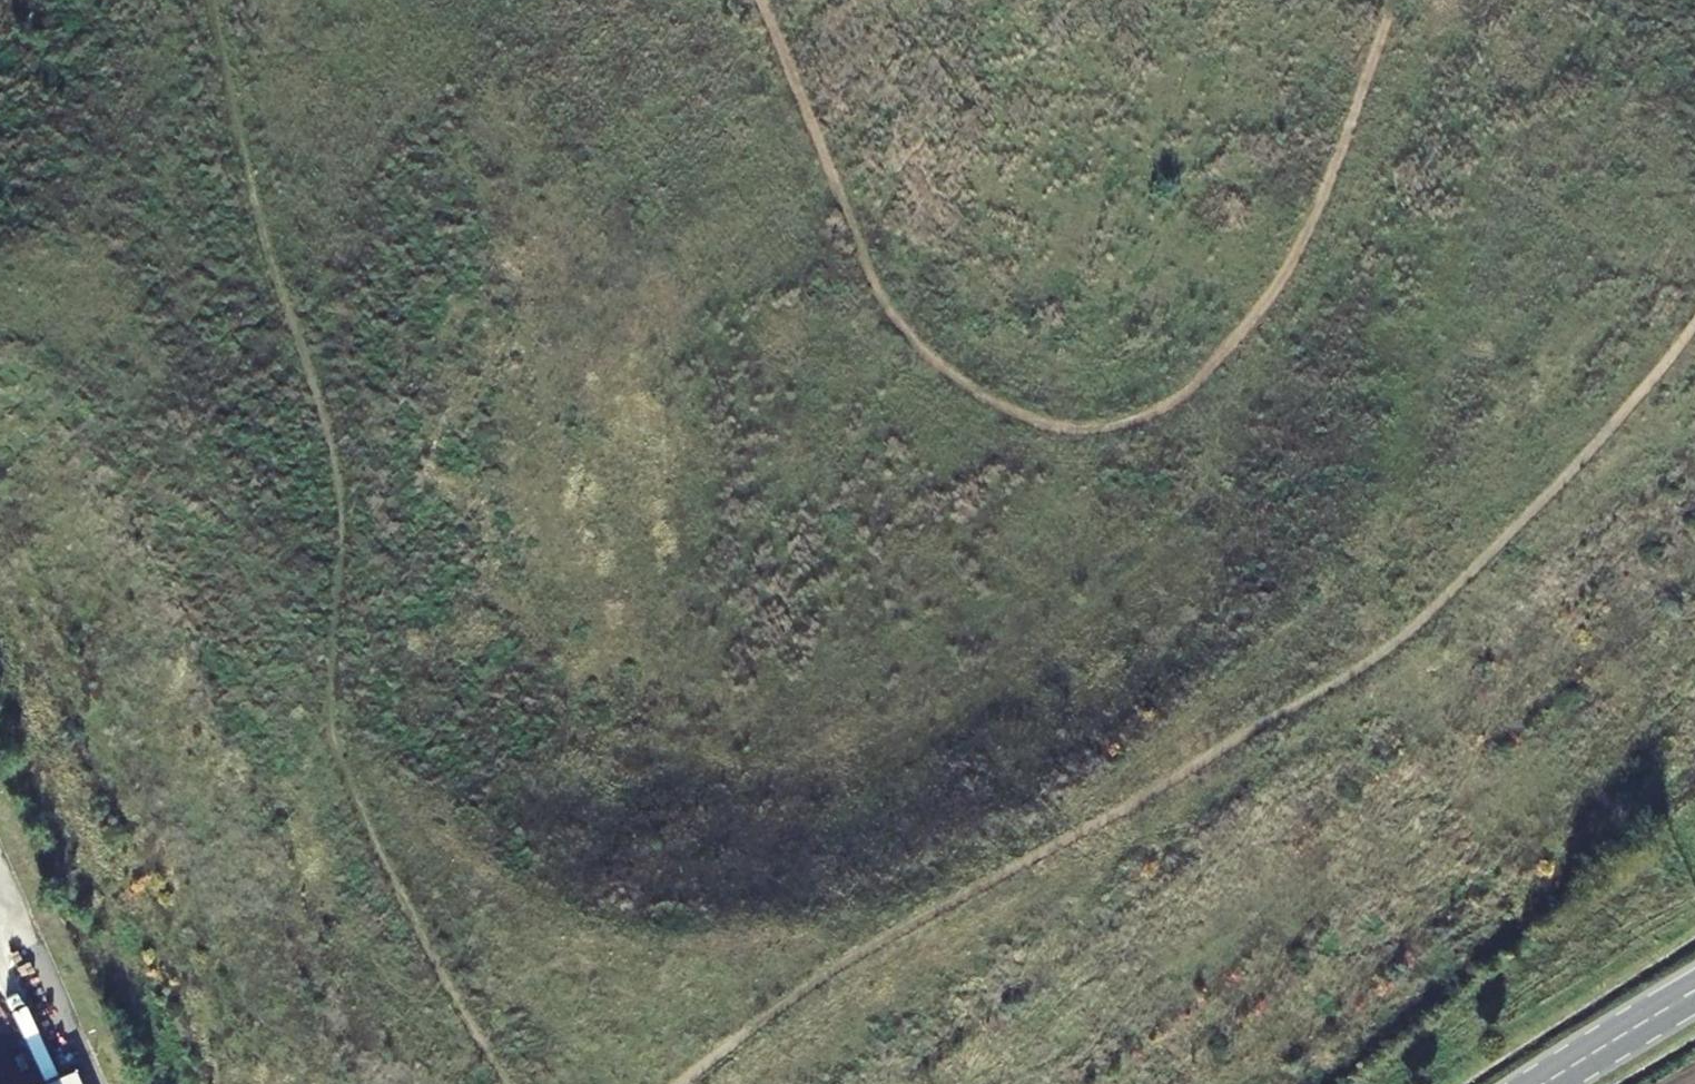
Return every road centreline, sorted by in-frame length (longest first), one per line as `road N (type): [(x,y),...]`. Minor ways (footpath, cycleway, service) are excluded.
road 1 (secondary): [(1544,1083),(1694,995)]

